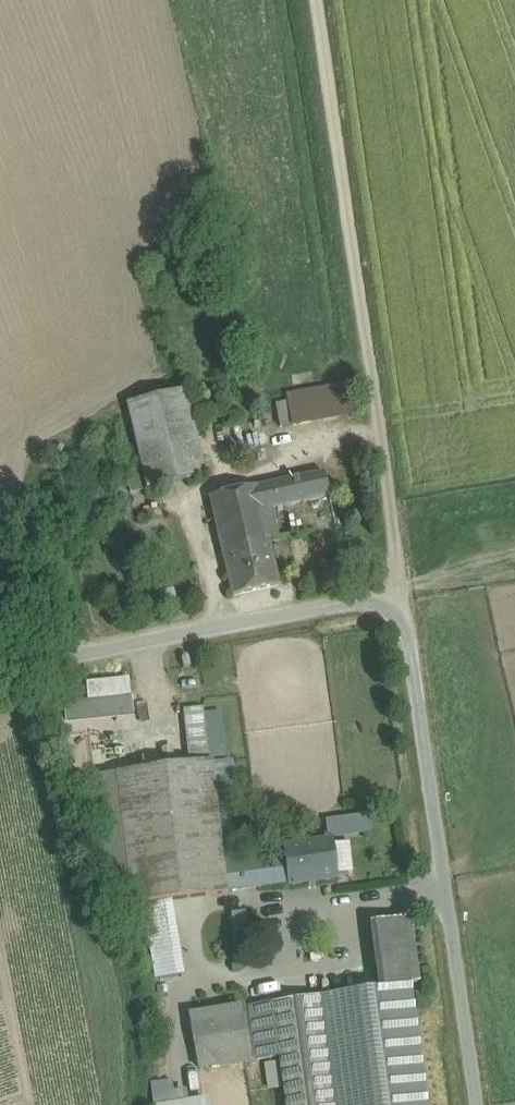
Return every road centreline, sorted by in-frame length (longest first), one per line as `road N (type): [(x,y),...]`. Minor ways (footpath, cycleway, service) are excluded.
road 1 (track): [(402,593),(317,0)]
road 2 (track): [(402,593),(457,883),(484,1104)]
road 3 (track): [(0,673),(402,593)]

